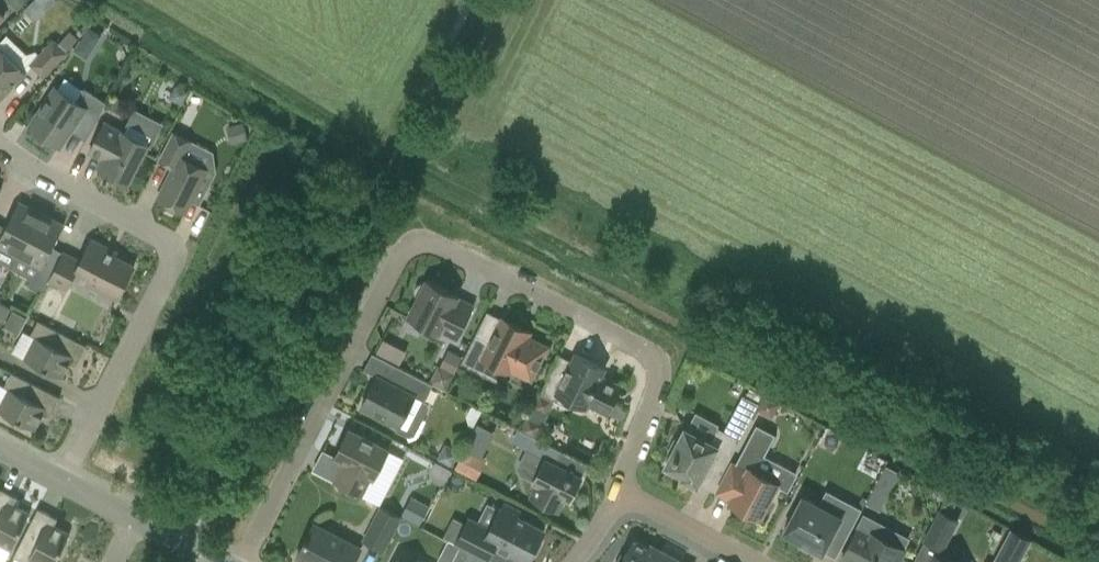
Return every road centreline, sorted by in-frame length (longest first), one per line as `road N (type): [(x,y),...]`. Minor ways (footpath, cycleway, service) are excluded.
road 1 (residential): [(245,561),(402,251),(418,243),(439,247),(664,360),(619,486)]
road 2 (residential): [(63,483),(178,265),(168,221),(82,178),(0,113)]
road 3 (track): [(389,161),(472,0)]
road 4 (residential): [(766,561),(619,486)]

